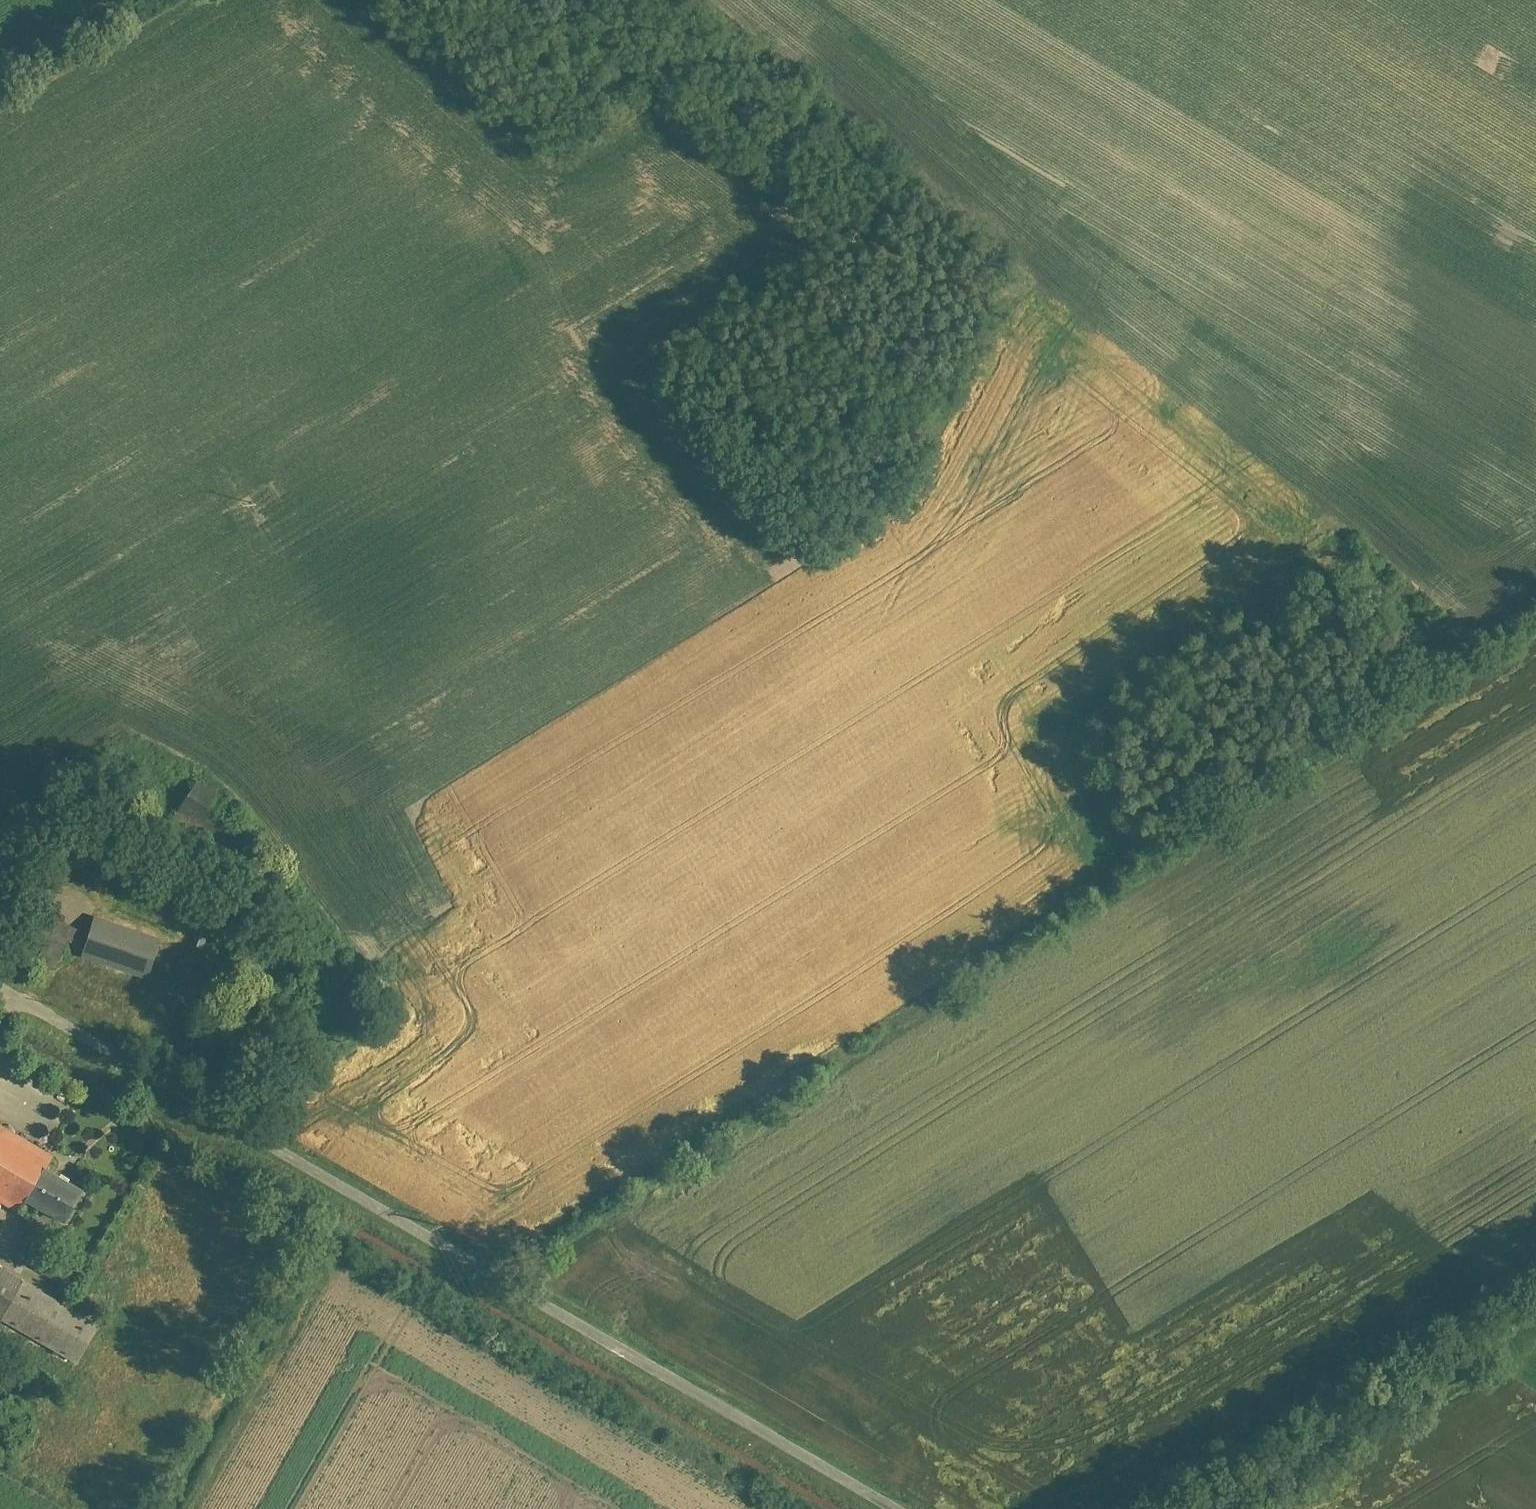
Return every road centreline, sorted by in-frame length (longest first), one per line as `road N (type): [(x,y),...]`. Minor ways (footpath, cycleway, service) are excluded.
road 1 (track): [(17,990),(904,1508)]

